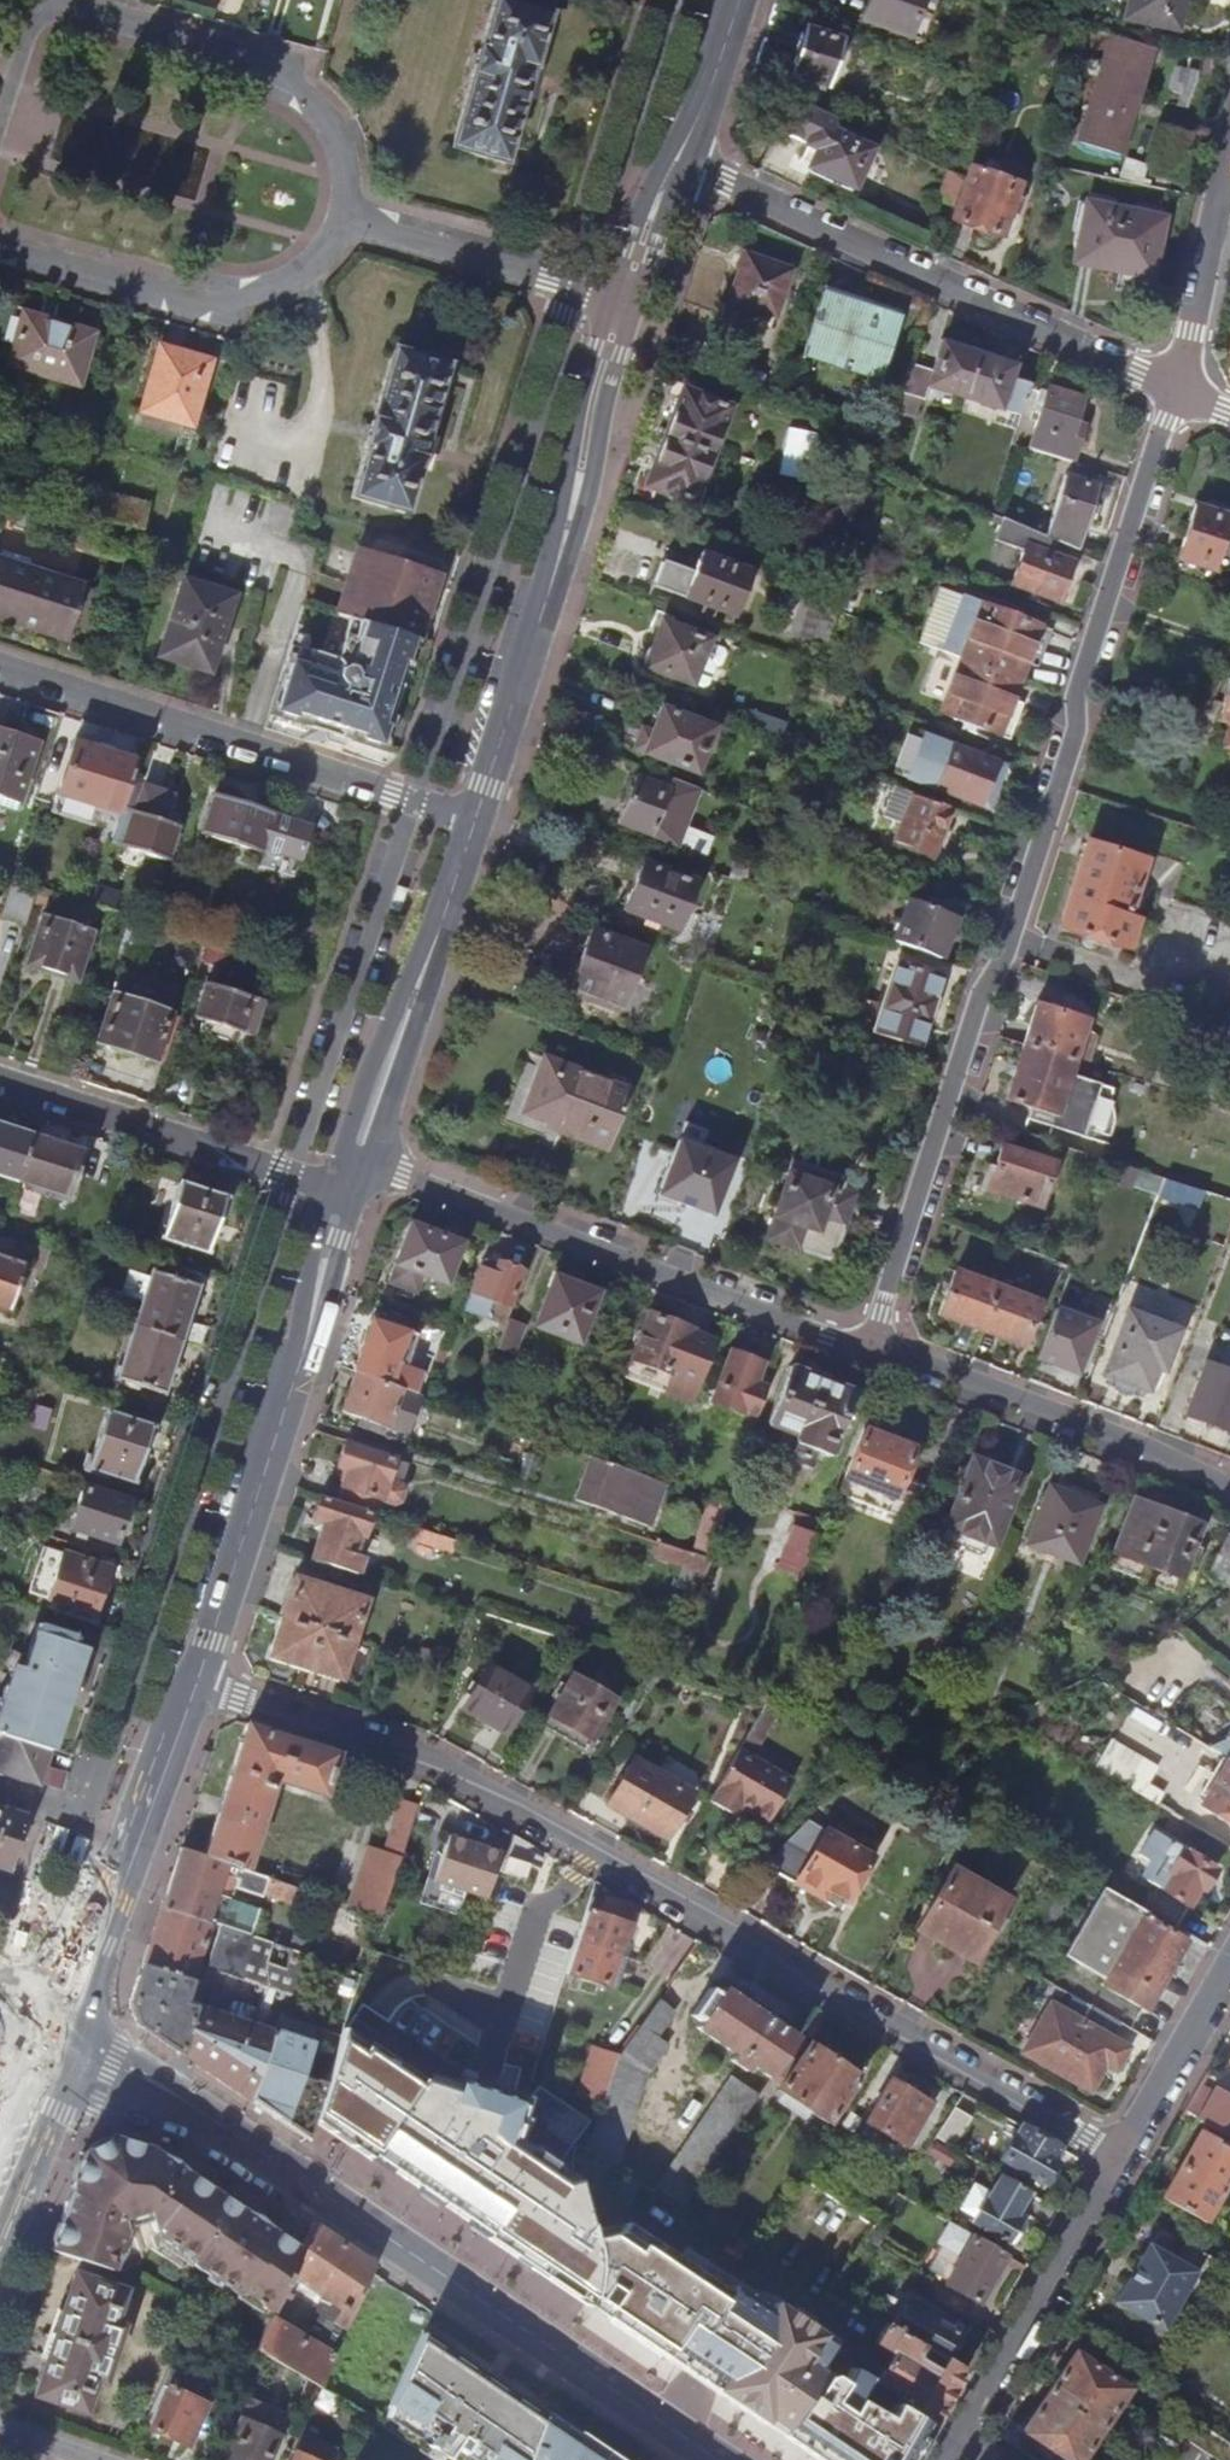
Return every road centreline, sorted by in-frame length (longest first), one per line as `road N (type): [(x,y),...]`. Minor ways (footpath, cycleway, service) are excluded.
road 1 (residential): [(196,1684),(421,1759),(728,1943),(1122,2159)]
road 2 (residential): [(873,1347),(1180,392)]
road 3 (tertiary): [(717,2459),(67,2024)]
road 4 (residential): [(1180,392),(675,162)]
road 5 (residential): [(873,1347),(356,1156)]
road 6 (tertiary): [(623,304),(572,511),(475,821)]
road 7 (tertiary): [(343,1192),(303,1352),(196,1684)]
road 8 (residential): [(0,670),(475,821)]
road 9 (residential): [(344,220),(341,149),(327,119),(283,75),(261,61),(52,0)]
road 10 (residential): [(0,245),(220,308),(275,291),(319,264),(344,220)]
road 11 (residential): [(1229,1487),(1146,1448),(873,1347)]
road 12 (tertiary): [(196,1684),(67,2024)]
road 13 (residential): [(0,1078),(343,1192)]
road 14 (tertiary): [(475,821),(356,1156)]
road 15 (residential): [(947,2459),(1122,2159)]
road 16 (residential): [(344,220),(623,304)]
road 17 (residential): [(1229,153),(1180,392)]
road 18 (residential): [(1122,2159),(1229,1968)]
road 19 (tertiary): [(740,0),(675,162)]
road 20 (tertiary): [(0,2185),(67,2024)]
road 21 (tertiary): [(675,162),(623,304)]
road 22 (residential): [(35,0),(0,117)]

